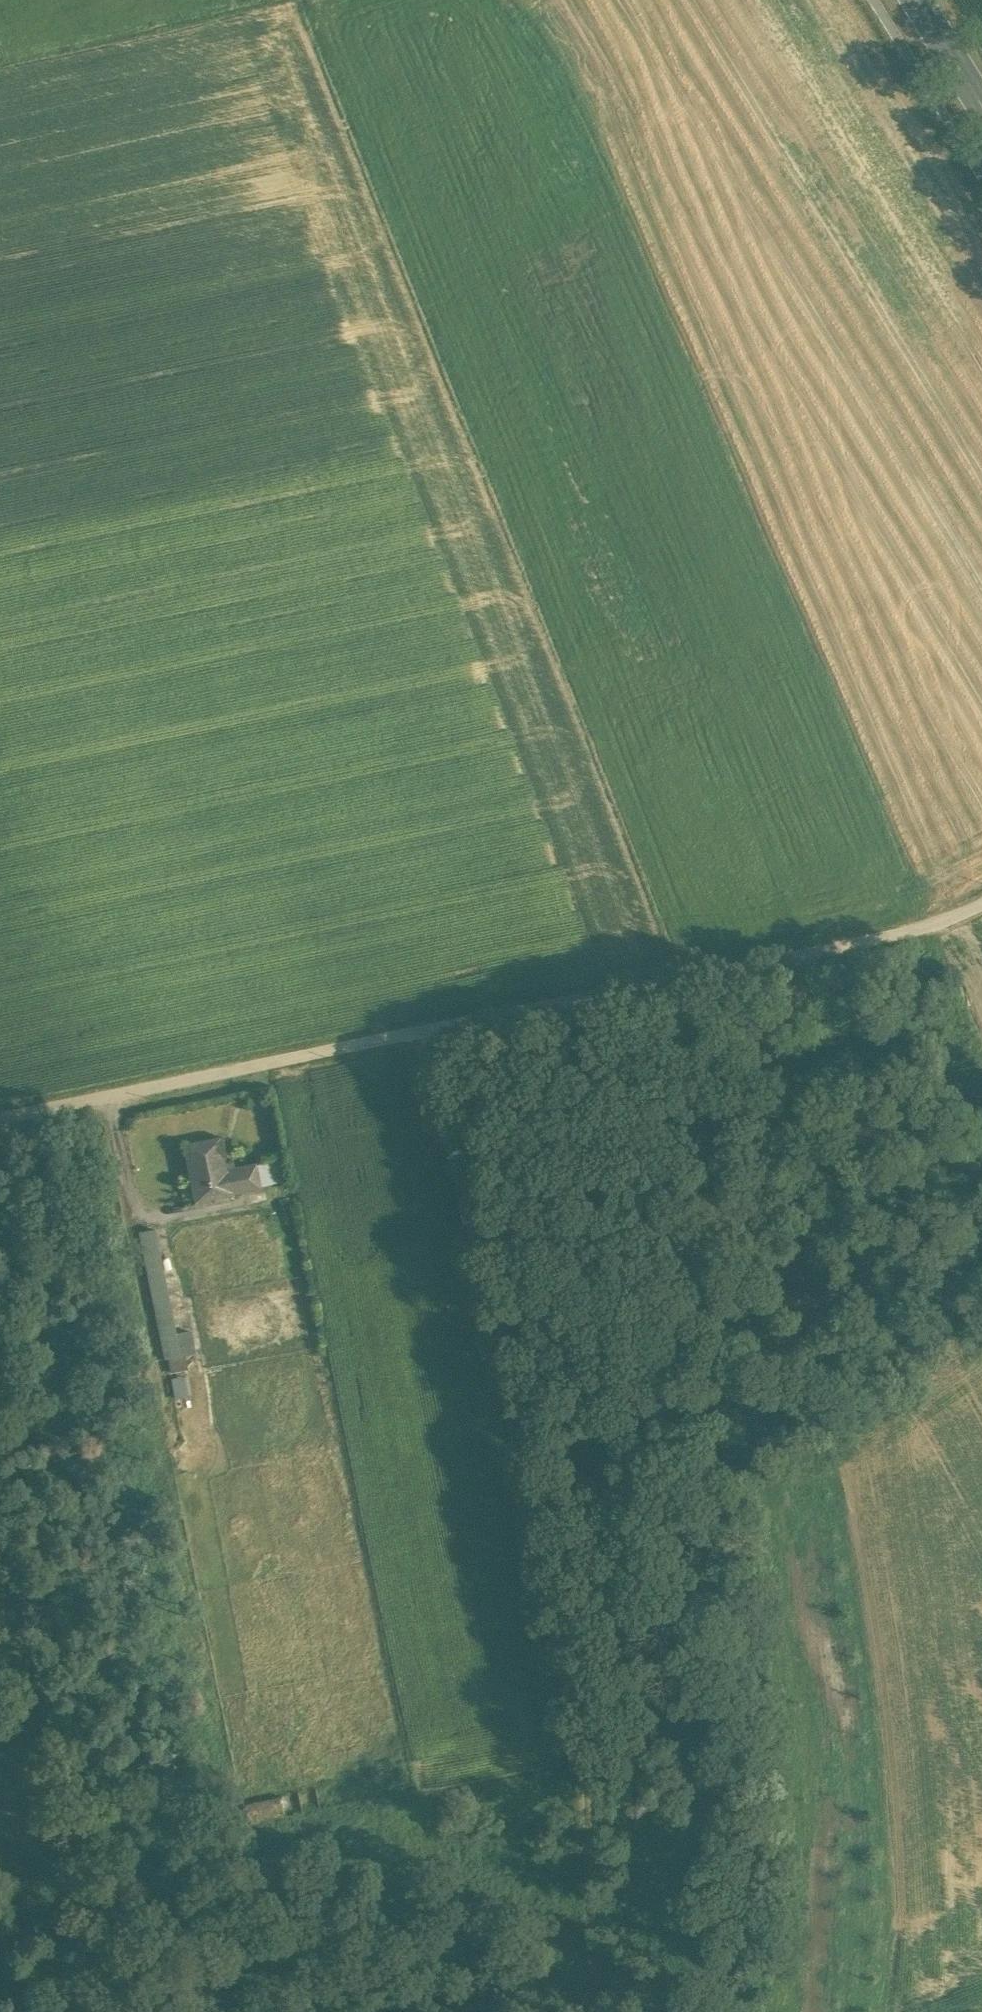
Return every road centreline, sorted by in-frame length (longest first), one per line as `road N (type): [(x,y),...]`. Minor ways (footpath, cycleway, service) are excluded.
road 1 (unclassified): [(981,905),(833,951),(0,1117)]
road 2 (track): [(601,2011),(579,1743),(426,1029)]
road 3 (primary): [(913,0),(981,113)]

